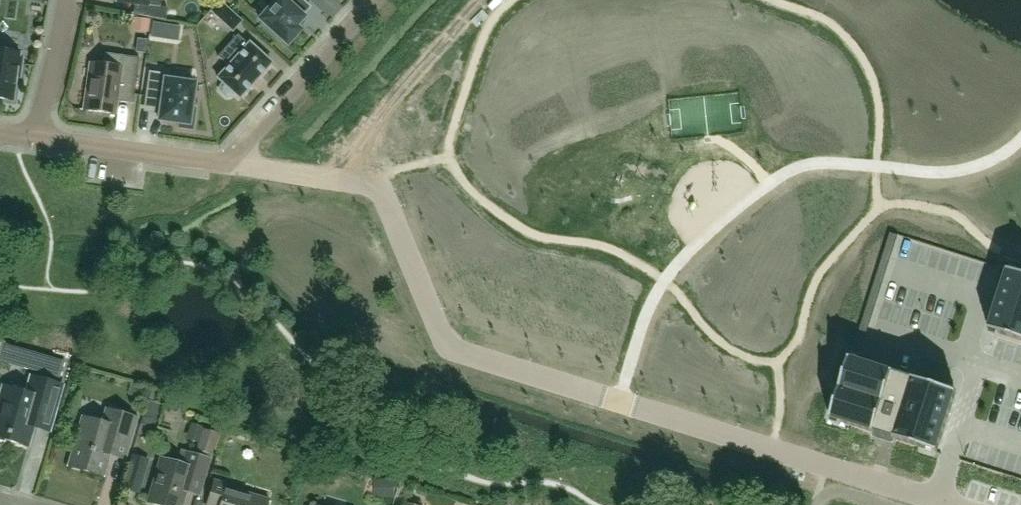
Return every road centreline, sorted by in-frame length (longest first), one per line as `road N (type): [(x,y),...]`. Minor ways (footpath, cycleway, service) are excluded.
road 1 (residential): [(235,162),(368,183),(383,193),(448,343),(954,504)]
road 2 (residential): [(235,162),(373,0)]
road 3 (residential): [(36,136),(235,162)]
road 4 (residential): [(36,136),(67,0)]

